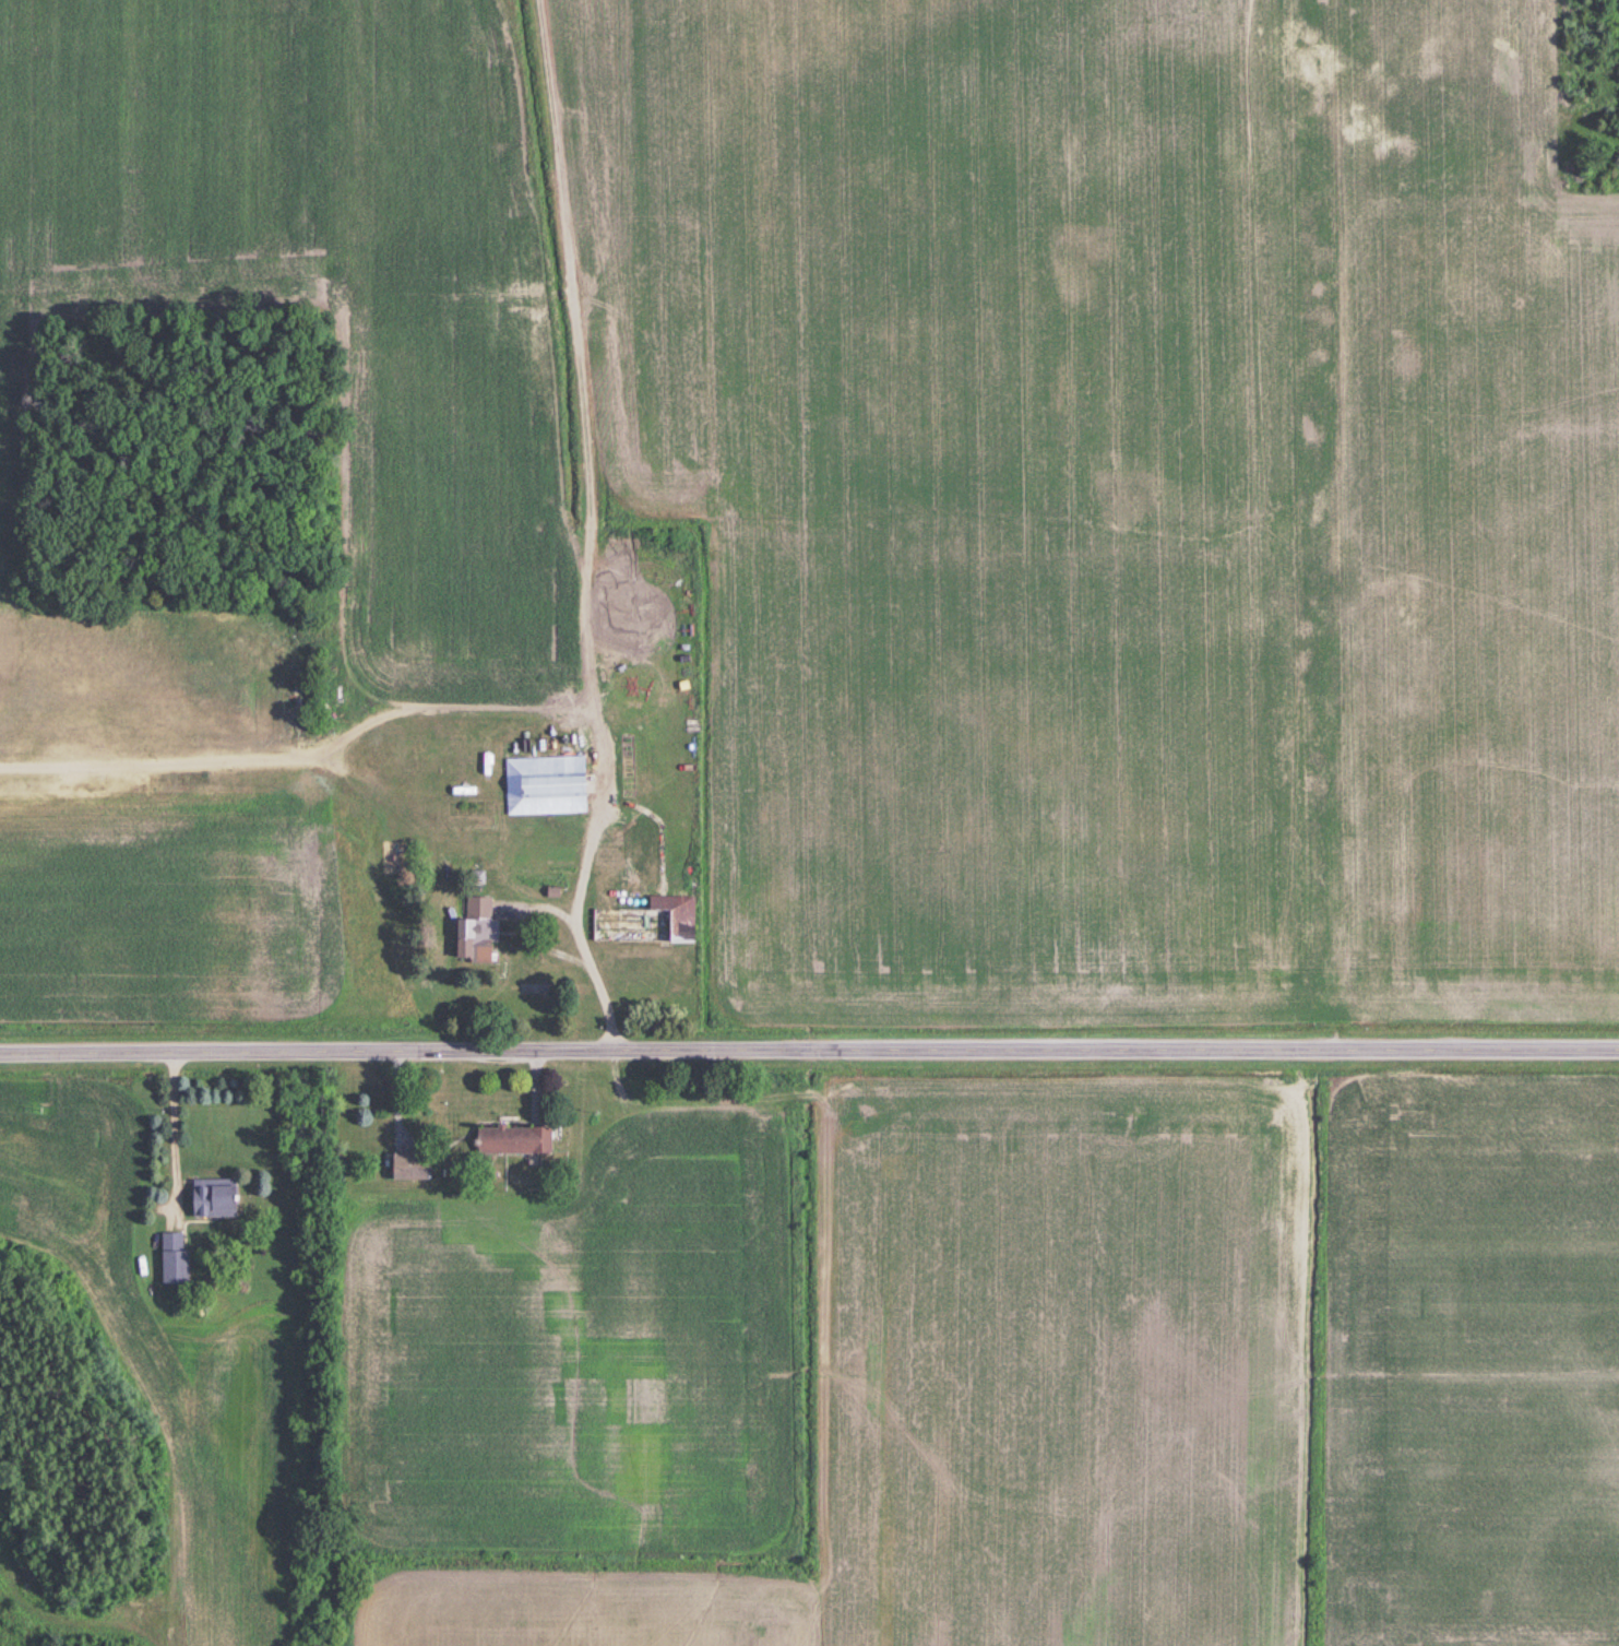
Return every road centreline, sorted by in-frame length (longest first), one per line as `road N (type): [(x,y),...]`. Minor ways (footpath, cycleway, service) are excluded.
road 1 (tertiary): [(0,1050),(1618,1050)]
road 2 (residential): [(1324,0),(1340,1050)]

